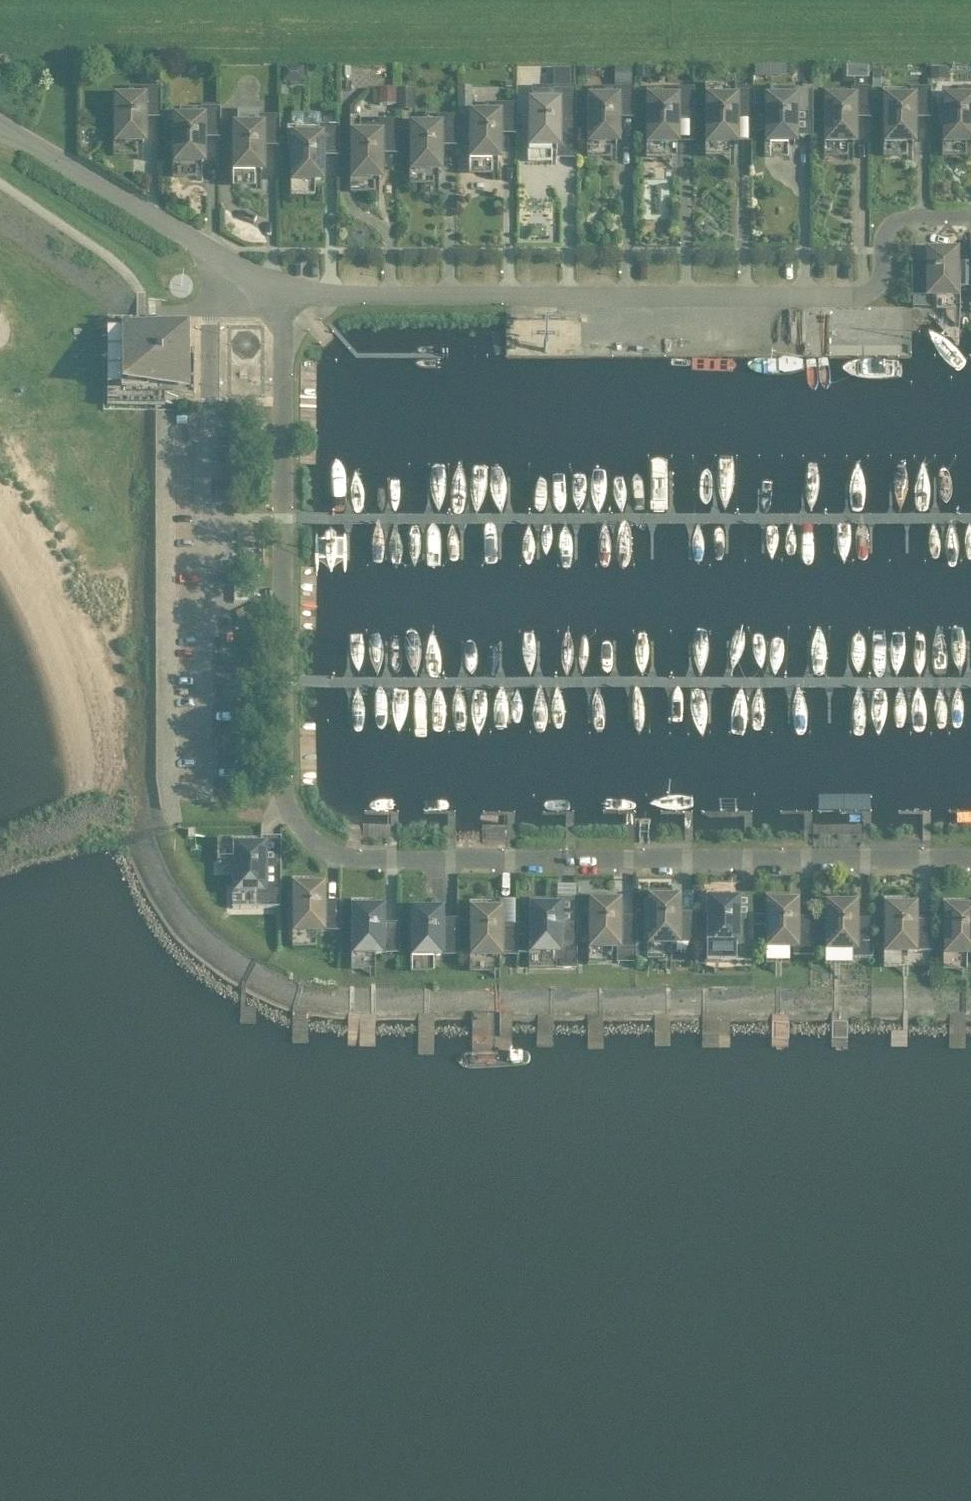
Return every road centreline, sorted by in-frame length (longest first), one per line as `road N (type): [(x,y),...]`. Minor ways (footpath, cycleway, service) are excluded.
road 1 (residential): [(281,290),(282,784),(312,837),(355,855),(970,855)]
road 2 (residential): [(281,290),(853,293),(880,277),(883,235),(896,217),(970,213)]
road 3 (residential): [(209,246),(208,406)]
road 4 (residential): [(81,169),(209,246)]

